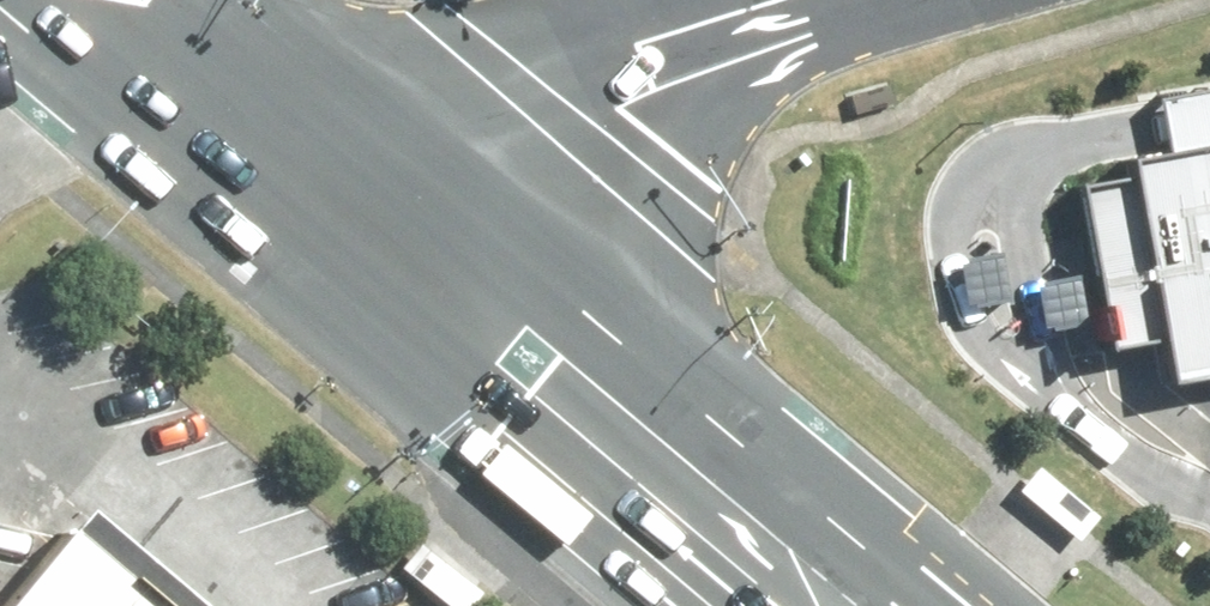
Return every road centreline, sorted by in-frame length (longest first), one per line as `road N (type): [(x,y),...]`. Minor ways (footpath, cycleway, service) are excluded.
road 1 (primary): [(333,196),(820,605)]
road 2 (tertiary): [(891,0),(545,110),(333,196)]
road 3 (primary): [(100,0),(333,196)]

